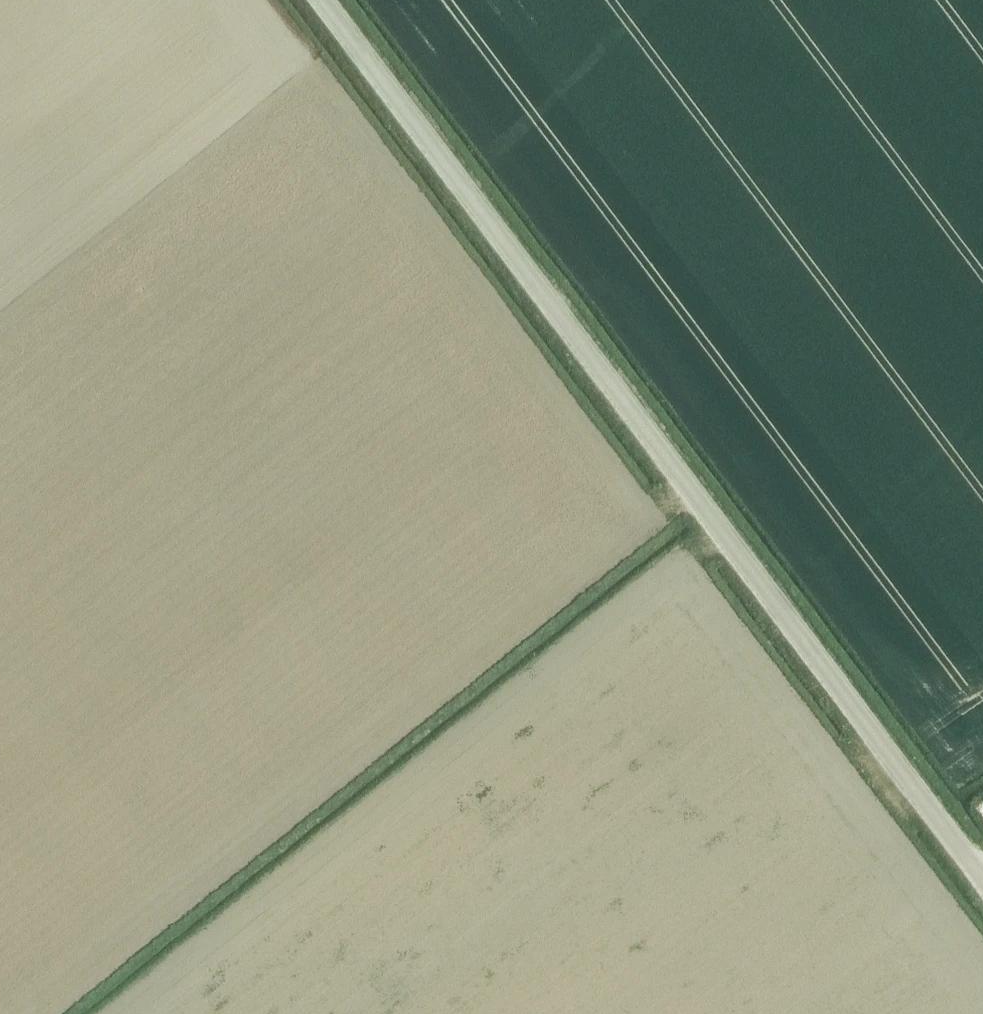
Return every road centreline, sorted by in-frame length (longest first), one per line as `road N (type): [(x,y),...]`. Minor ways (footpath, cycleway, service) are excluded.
road 1 (unclassified): [(982,878),(330,0)]

